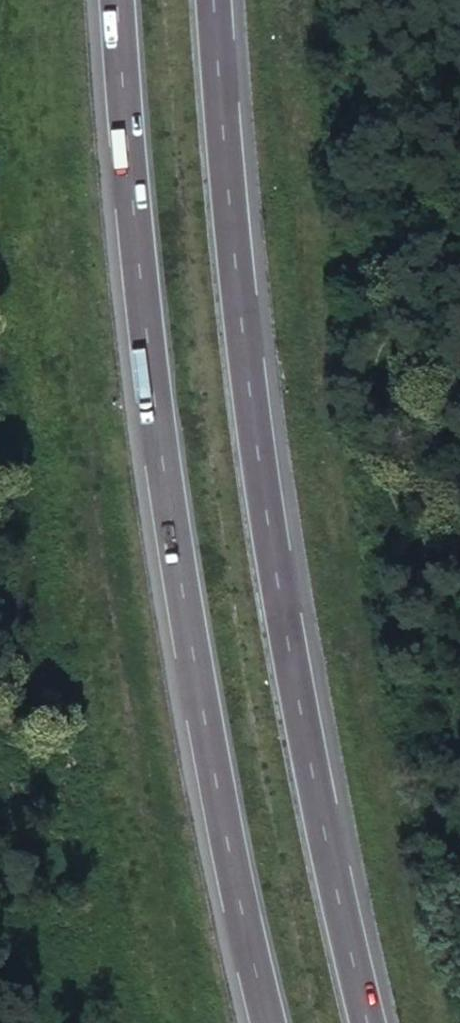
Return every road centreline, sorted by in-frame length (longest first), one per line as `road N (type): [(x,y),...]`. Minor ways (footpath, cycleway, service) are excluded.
road 1 (motorway): [(361,1022),(258,497),(227,271),(206,0)]
road 2 (motorway): [(124,0),(154,433),(213,789),(265,1022)]

